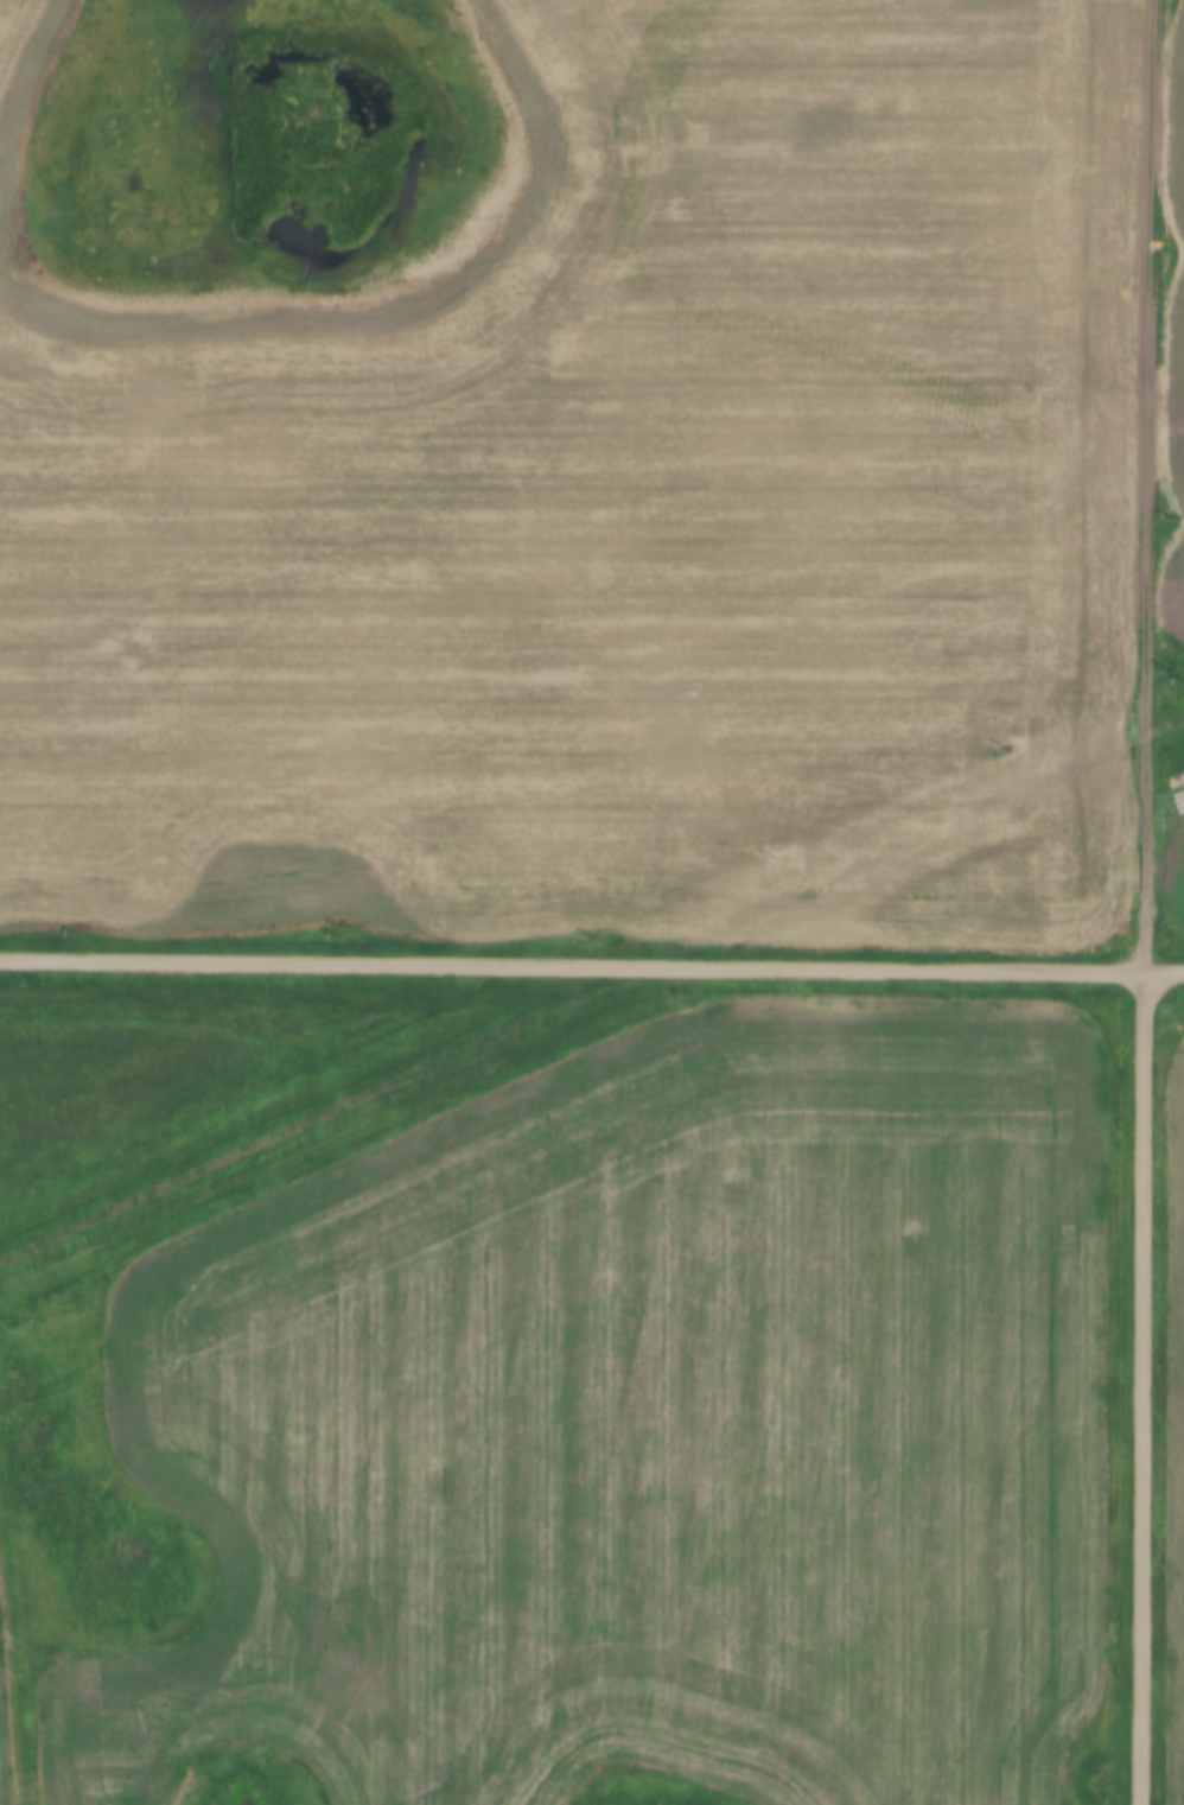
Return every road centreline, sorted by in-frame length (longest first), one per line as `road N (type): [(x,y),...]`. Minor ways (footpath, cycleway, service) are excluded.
road 1 (residential): [(0,961),(1183,972)]
road 2 (track): [(1142,972),(1154,0)]
road 3 (residential): [(1141,1804),(1142,972)]

